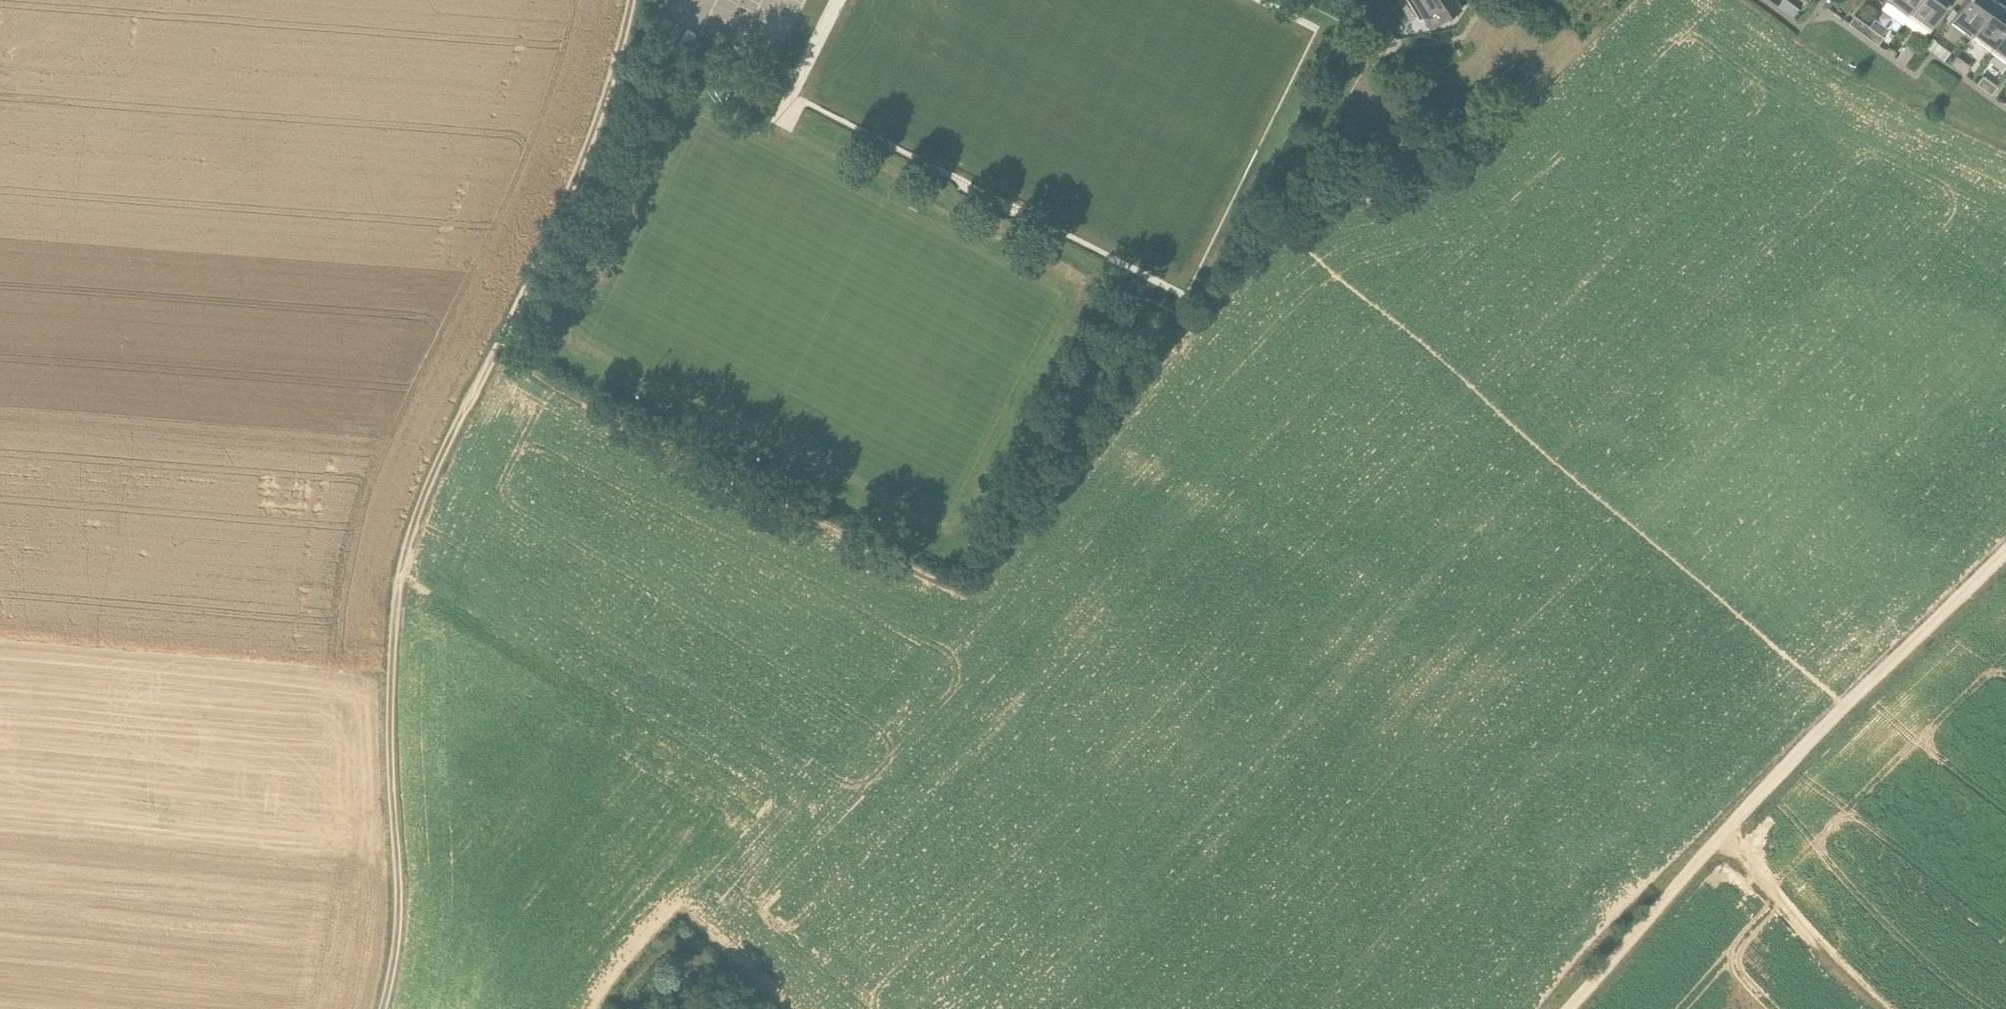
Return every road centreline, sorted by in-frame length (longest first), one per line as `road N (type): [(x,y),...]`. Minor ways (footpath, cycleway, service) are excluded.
road 1 (track): [(628,0),(603,107),(442,452),(404,555),(389,659),(395,921),(381,1008)]
road 2 (track): [(1573,1008),(1726,833),(2005,549)]
road 3 (track): [(1726,833),(1781,908),(1879,1008)]

